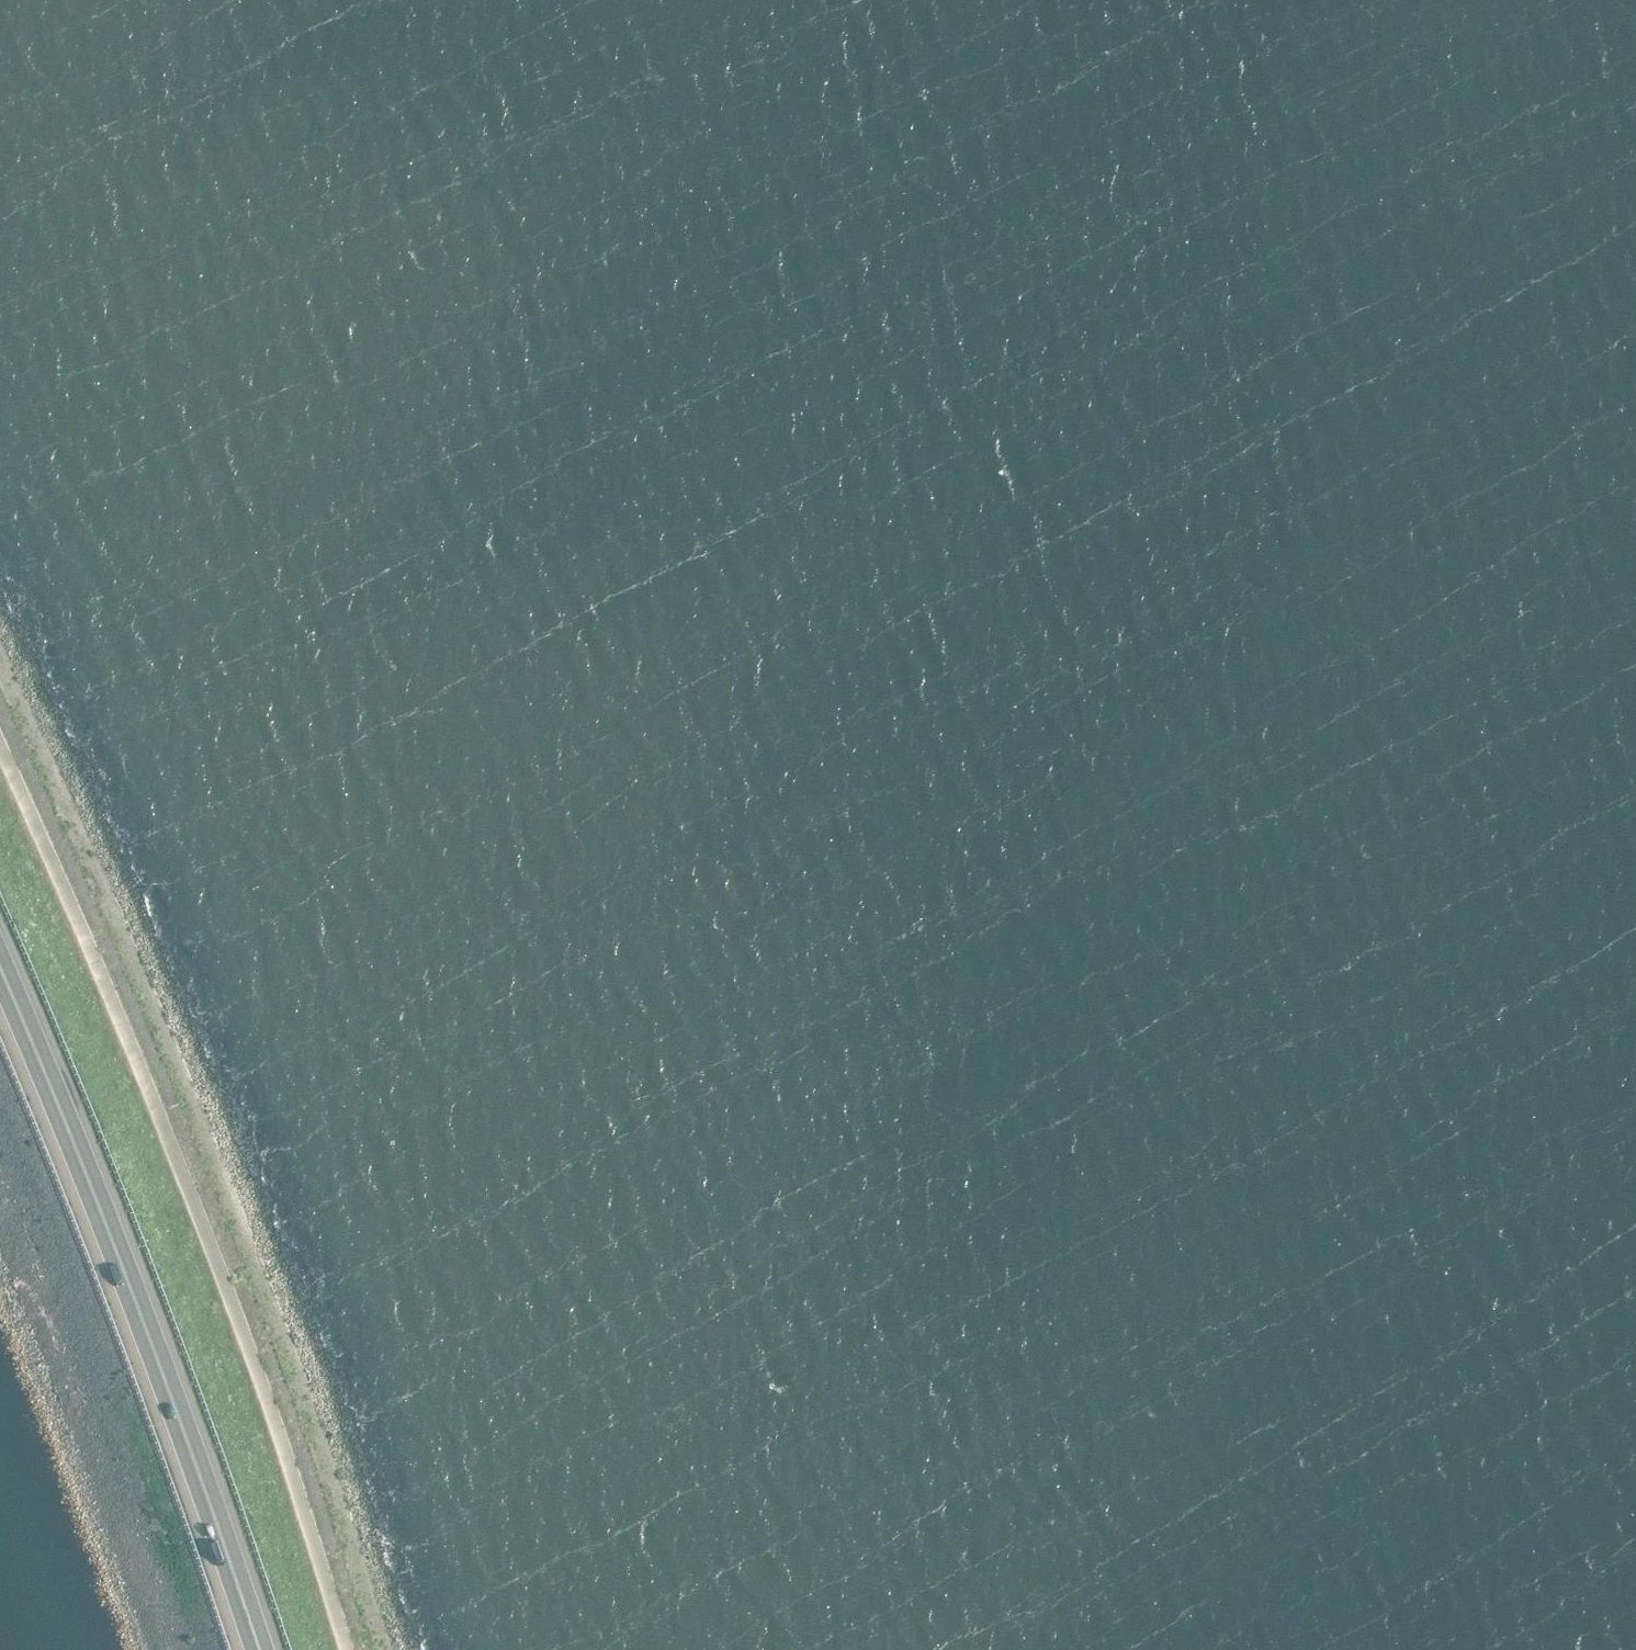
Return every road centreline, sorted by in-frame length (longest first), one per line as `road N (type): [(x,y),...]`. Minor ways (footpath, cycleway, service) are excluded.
road 1 (trunk): [(227,1649),(83,1245),(0,1040)]

